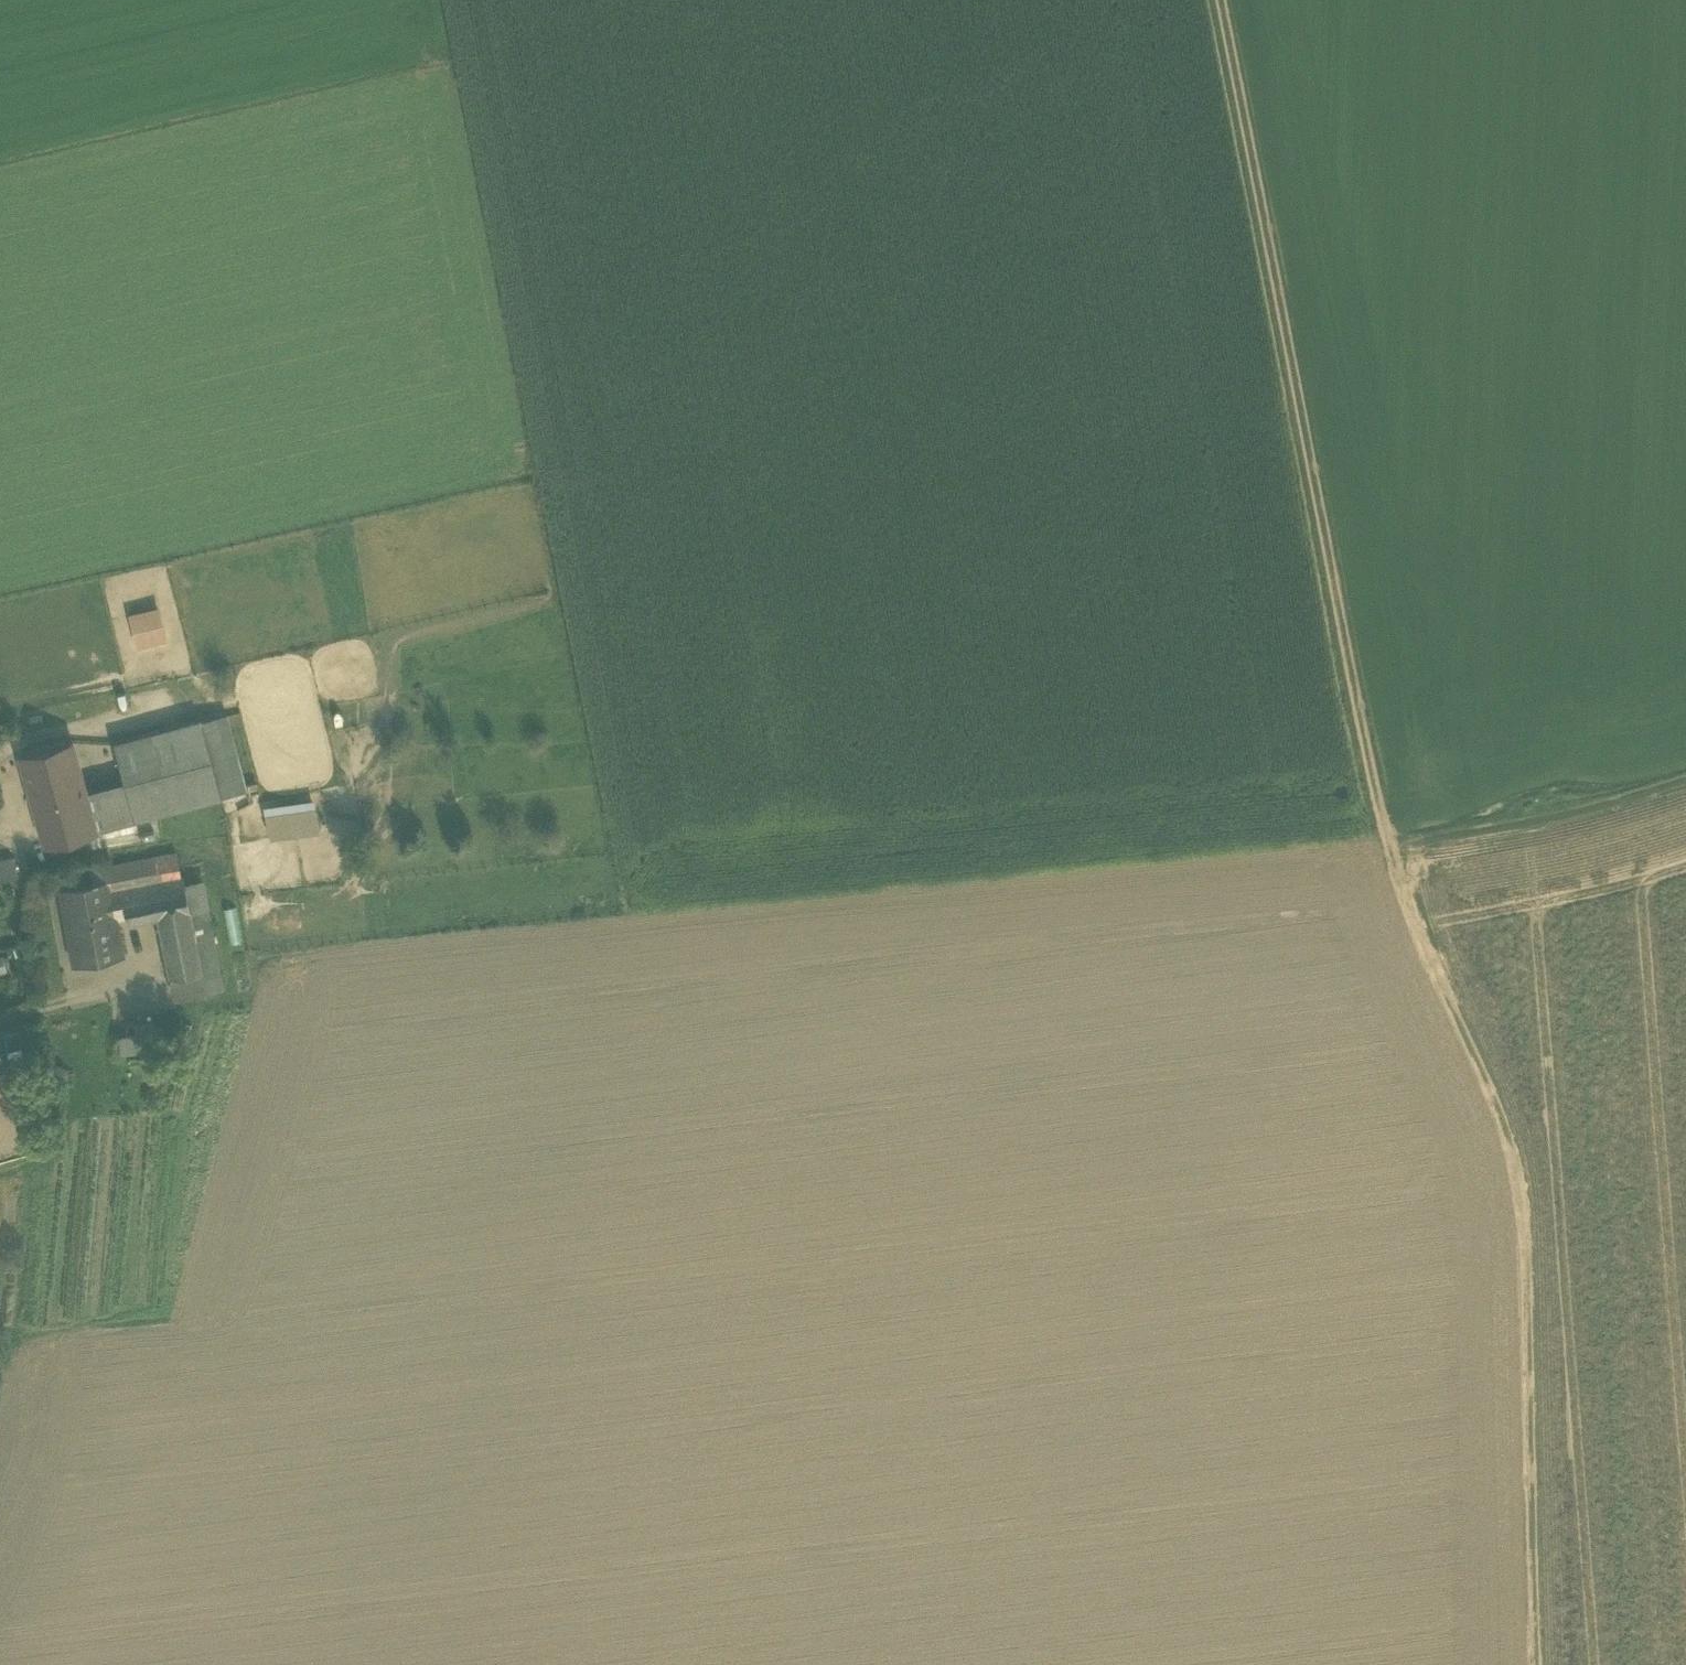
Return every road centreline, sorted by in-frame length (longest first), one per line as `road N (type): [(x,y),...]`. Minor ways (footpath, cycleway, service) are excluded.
road 1 (track): [(1247,0),(1390,846)]
road 2 (track): [(1390,846),(1531,1210),(1513,1351),(1530,1664)]
road 3 (track): [(1685,780),(1390,846)]

